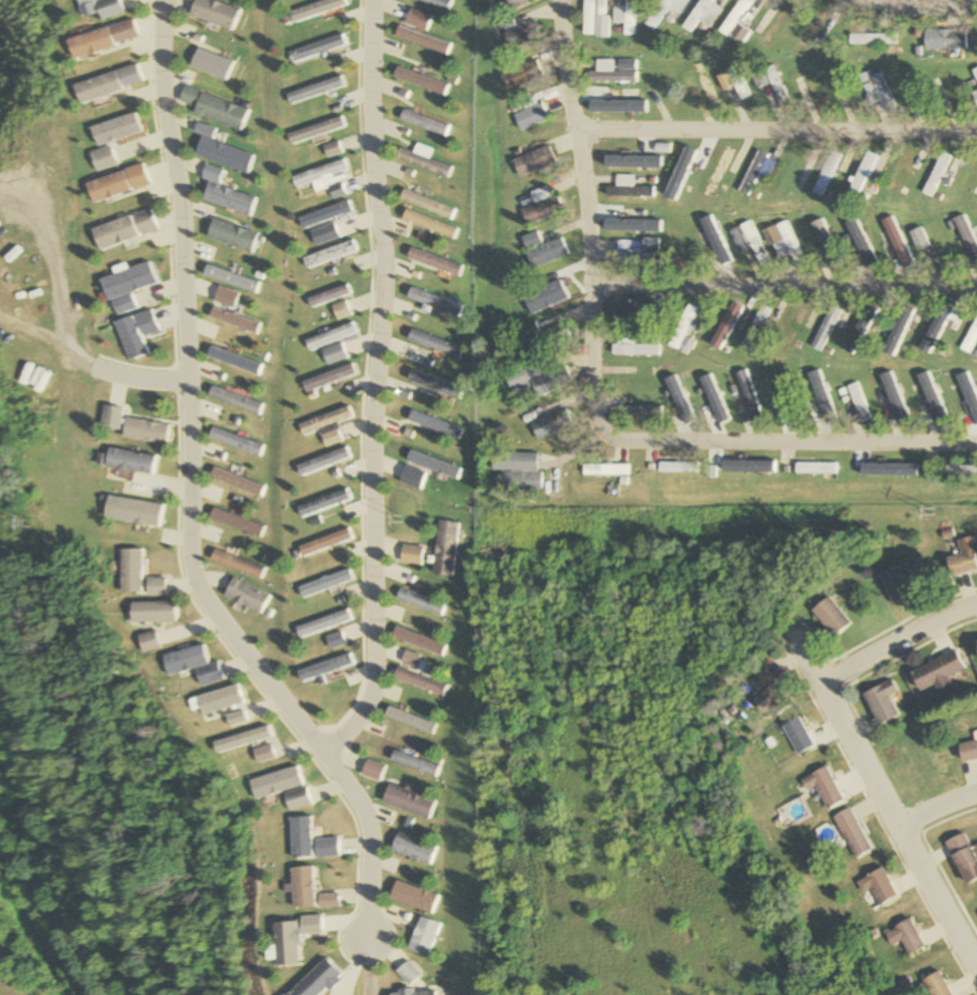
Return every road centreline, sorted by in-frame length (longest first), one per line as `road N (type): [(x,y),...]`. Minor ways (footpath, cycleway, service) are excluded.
road 1 (residential): [(365,946),(362,816),(184,578),(175,540),(182,325),(161,0)]
road 2 (residential): [(311,746),(337,728),(363,687),(372,432),(390,265),(370,0)]
road 3 (residential): [(595,412),(591,202),(574,128),(565,0)]
road 4 (residential): [(574,128),(976,134)]
road 5 (residential): [(595,412),(613,436),(651,443),(976,443)]
road 6 (residential): [(976,968),(792,633)]
road 7 (residential): [(595,286),(976,287)]
road 8 (residential): [(821,680),(976,603)]

